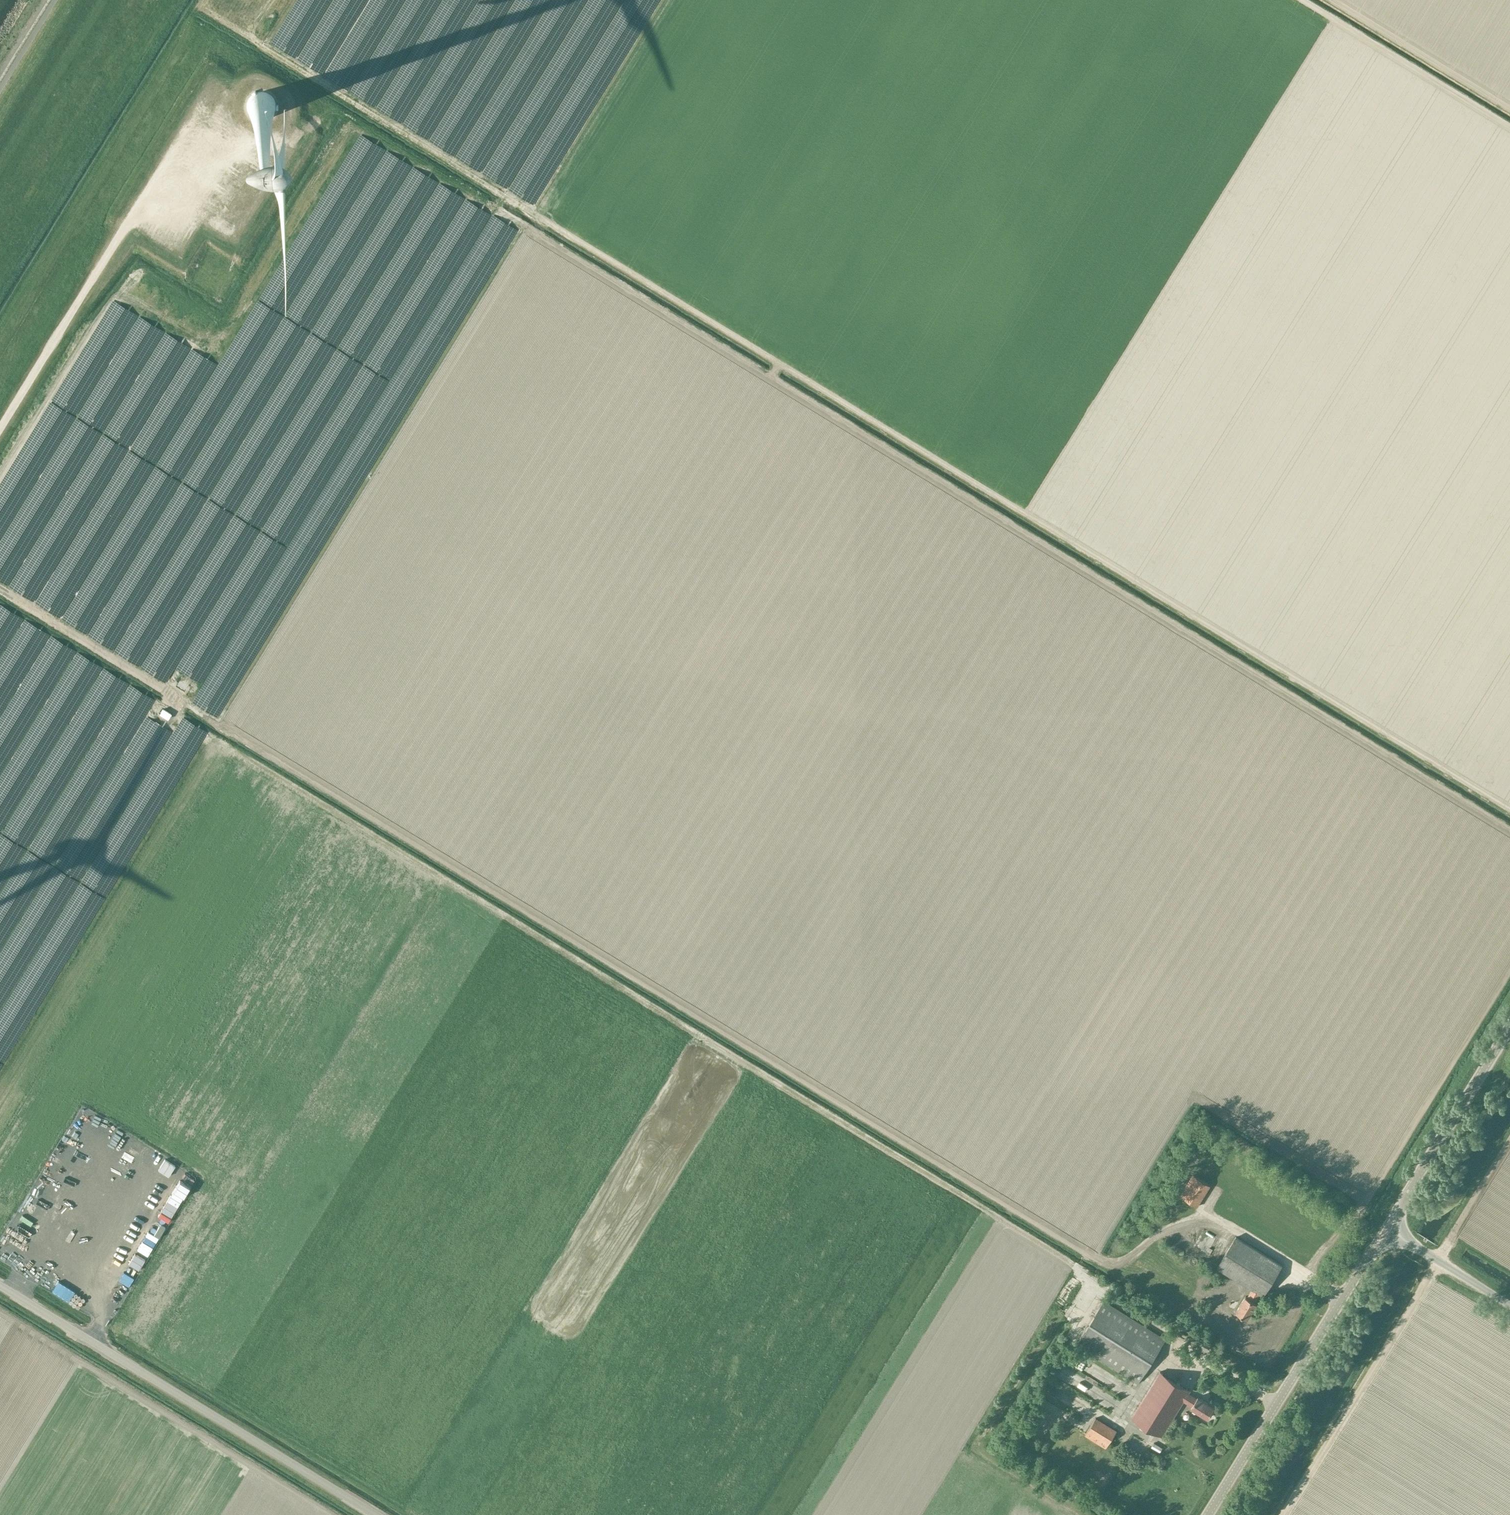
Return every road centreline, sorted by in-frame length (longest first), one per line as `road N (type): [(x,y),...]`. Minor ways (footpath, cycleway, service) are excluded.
road 1 (unclassified): [(0,1286),(376,1514)]
road 2 (unclassified): [(1208,1514),(1370,1254),(1396,1234)]
road 3 (unclassified): [(1396,1234),(1400,1205),(1509,1025)]
road 4 (unclassified): [(1509,1305),(1396,1234)]

